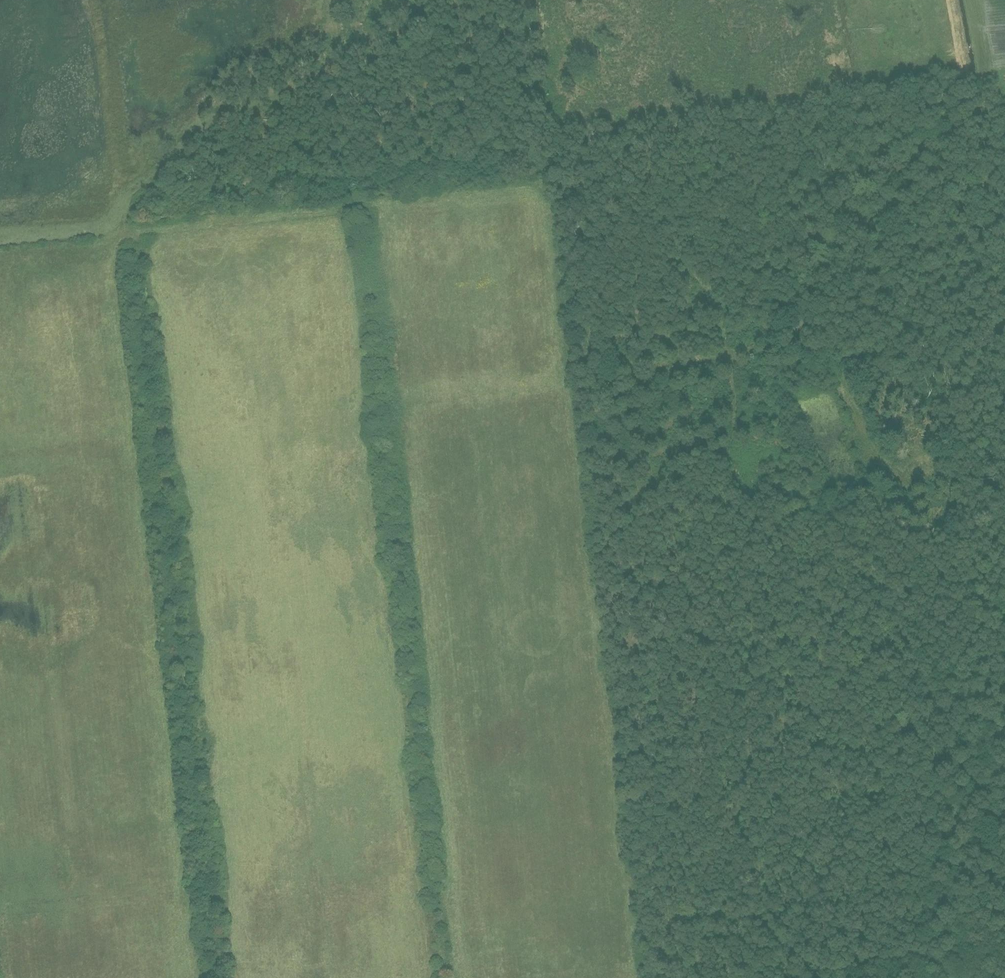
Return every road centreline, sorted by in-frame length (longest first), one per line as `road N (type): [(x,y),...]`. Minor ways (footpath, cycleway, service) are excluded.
road 1 (track): [(0,237),(131,222),(132,175),(162,164),(201,134),(283,102),(317,67),(338,0)]

